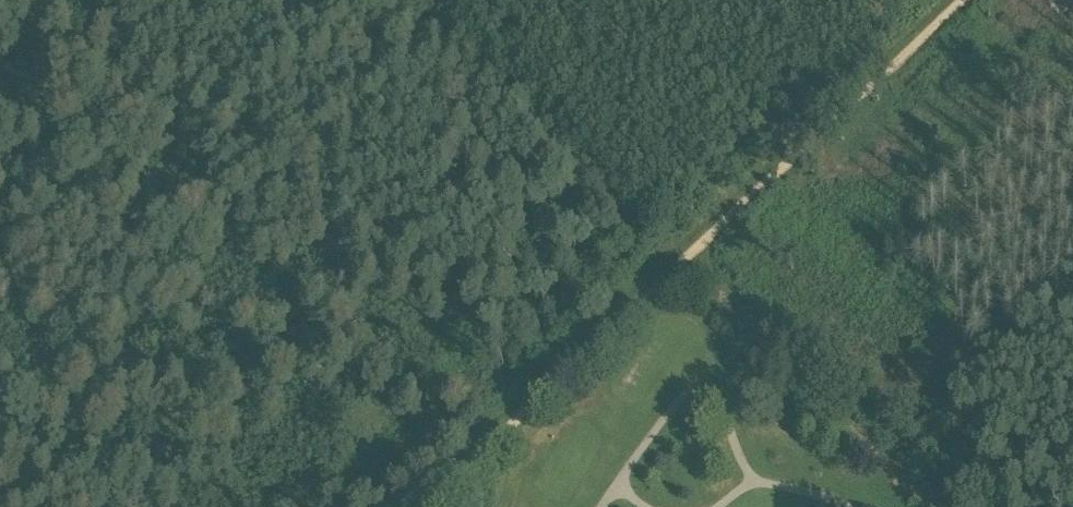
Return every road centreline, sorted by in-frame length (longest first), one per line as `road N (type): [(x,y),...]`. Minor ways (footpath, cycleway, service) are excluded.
road 1 (track): [(430,506),(957,0)]
road 2 (track): [(426,0),(685,261)]
road 3 (track): [(942,506),(685,261)]

